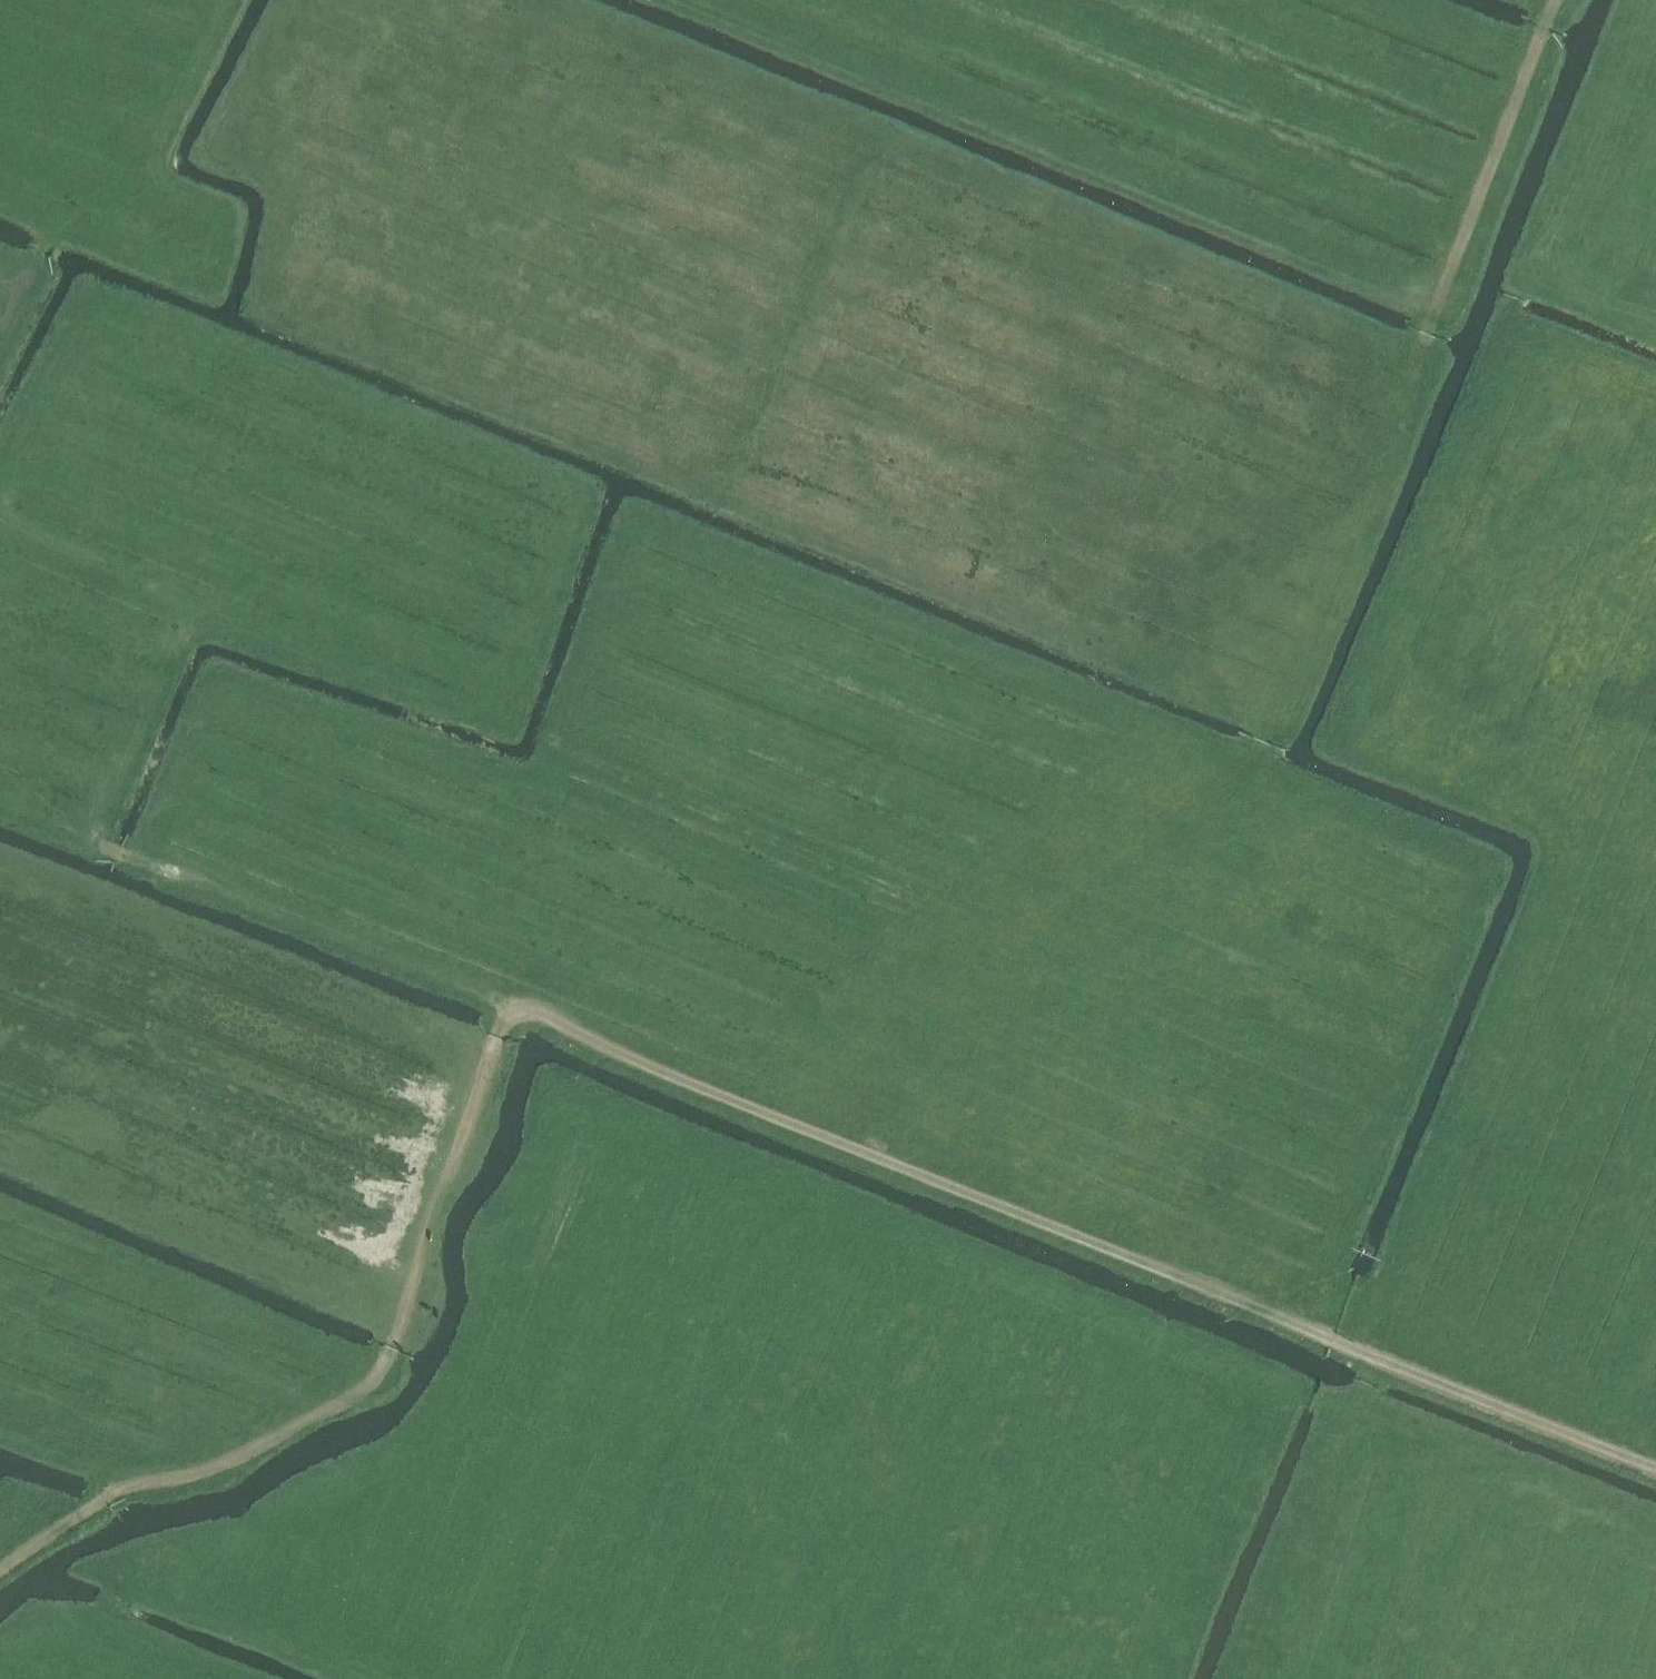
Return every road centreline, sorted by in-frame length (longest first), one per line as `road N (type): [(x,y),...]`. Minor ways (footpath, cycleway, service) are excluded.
road 1 (track): [(0,1569),(111,1494),(204,1473),(352,1401),(377,1378),(495,1043),(504,1022),(528,1013),(1655,1468)]
road 2 (track): [(1265,762),(1564,0)]

